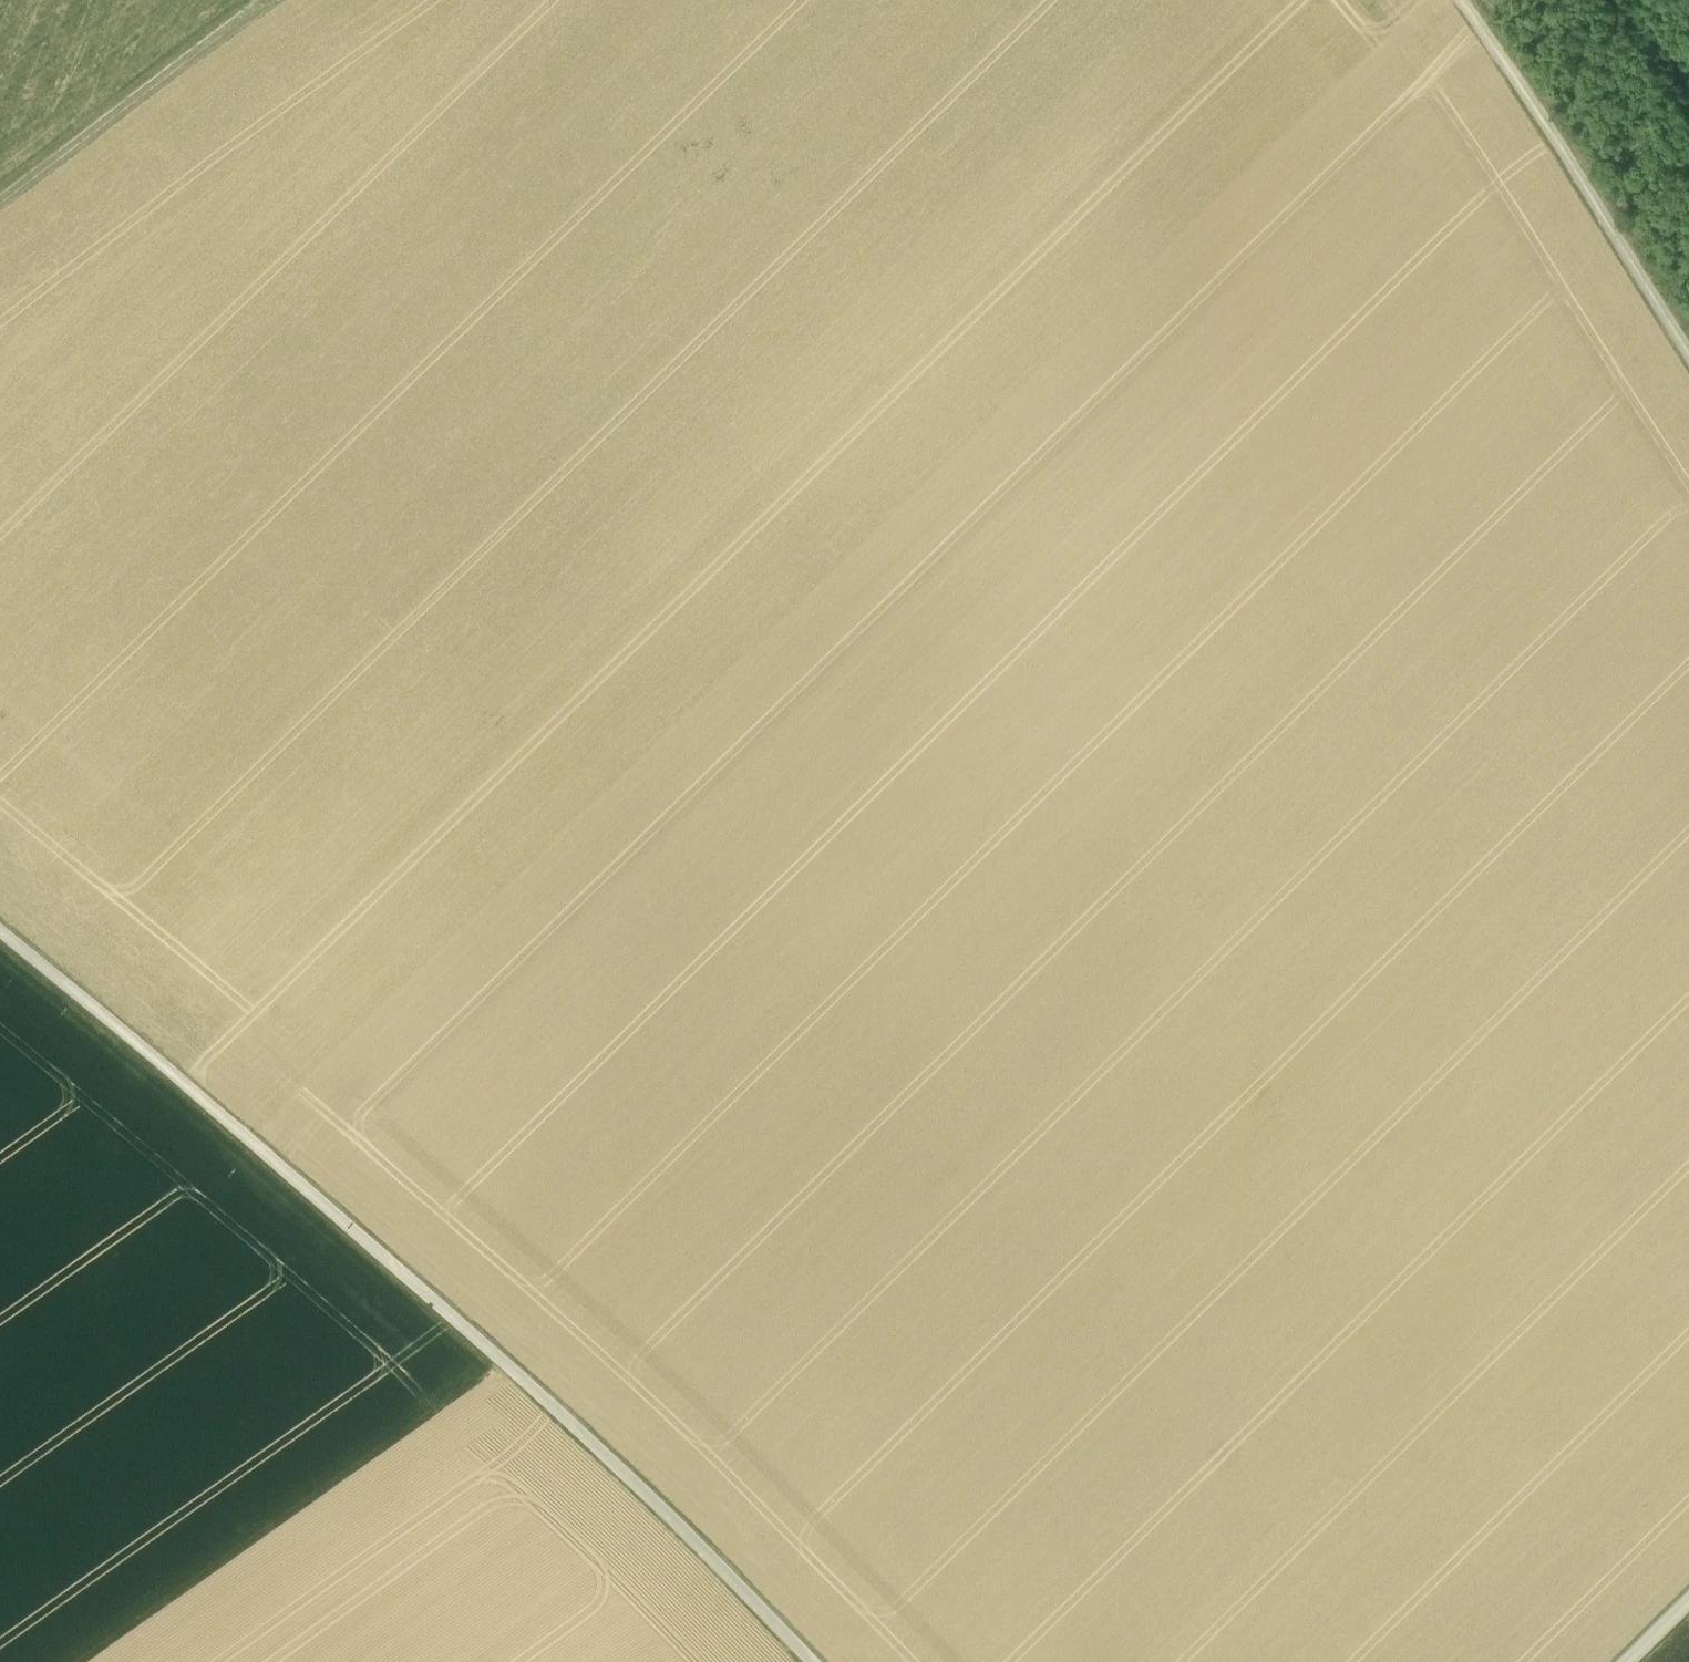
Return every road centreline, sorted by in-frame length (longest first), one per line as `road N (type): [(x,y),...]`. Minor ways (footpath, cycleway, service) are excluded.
road 1 (track): [(809,1661),(701,1554),(266,1159),(0,936)]
road 2 (track): [(1467,0),(1573,151),(1688,343)]

